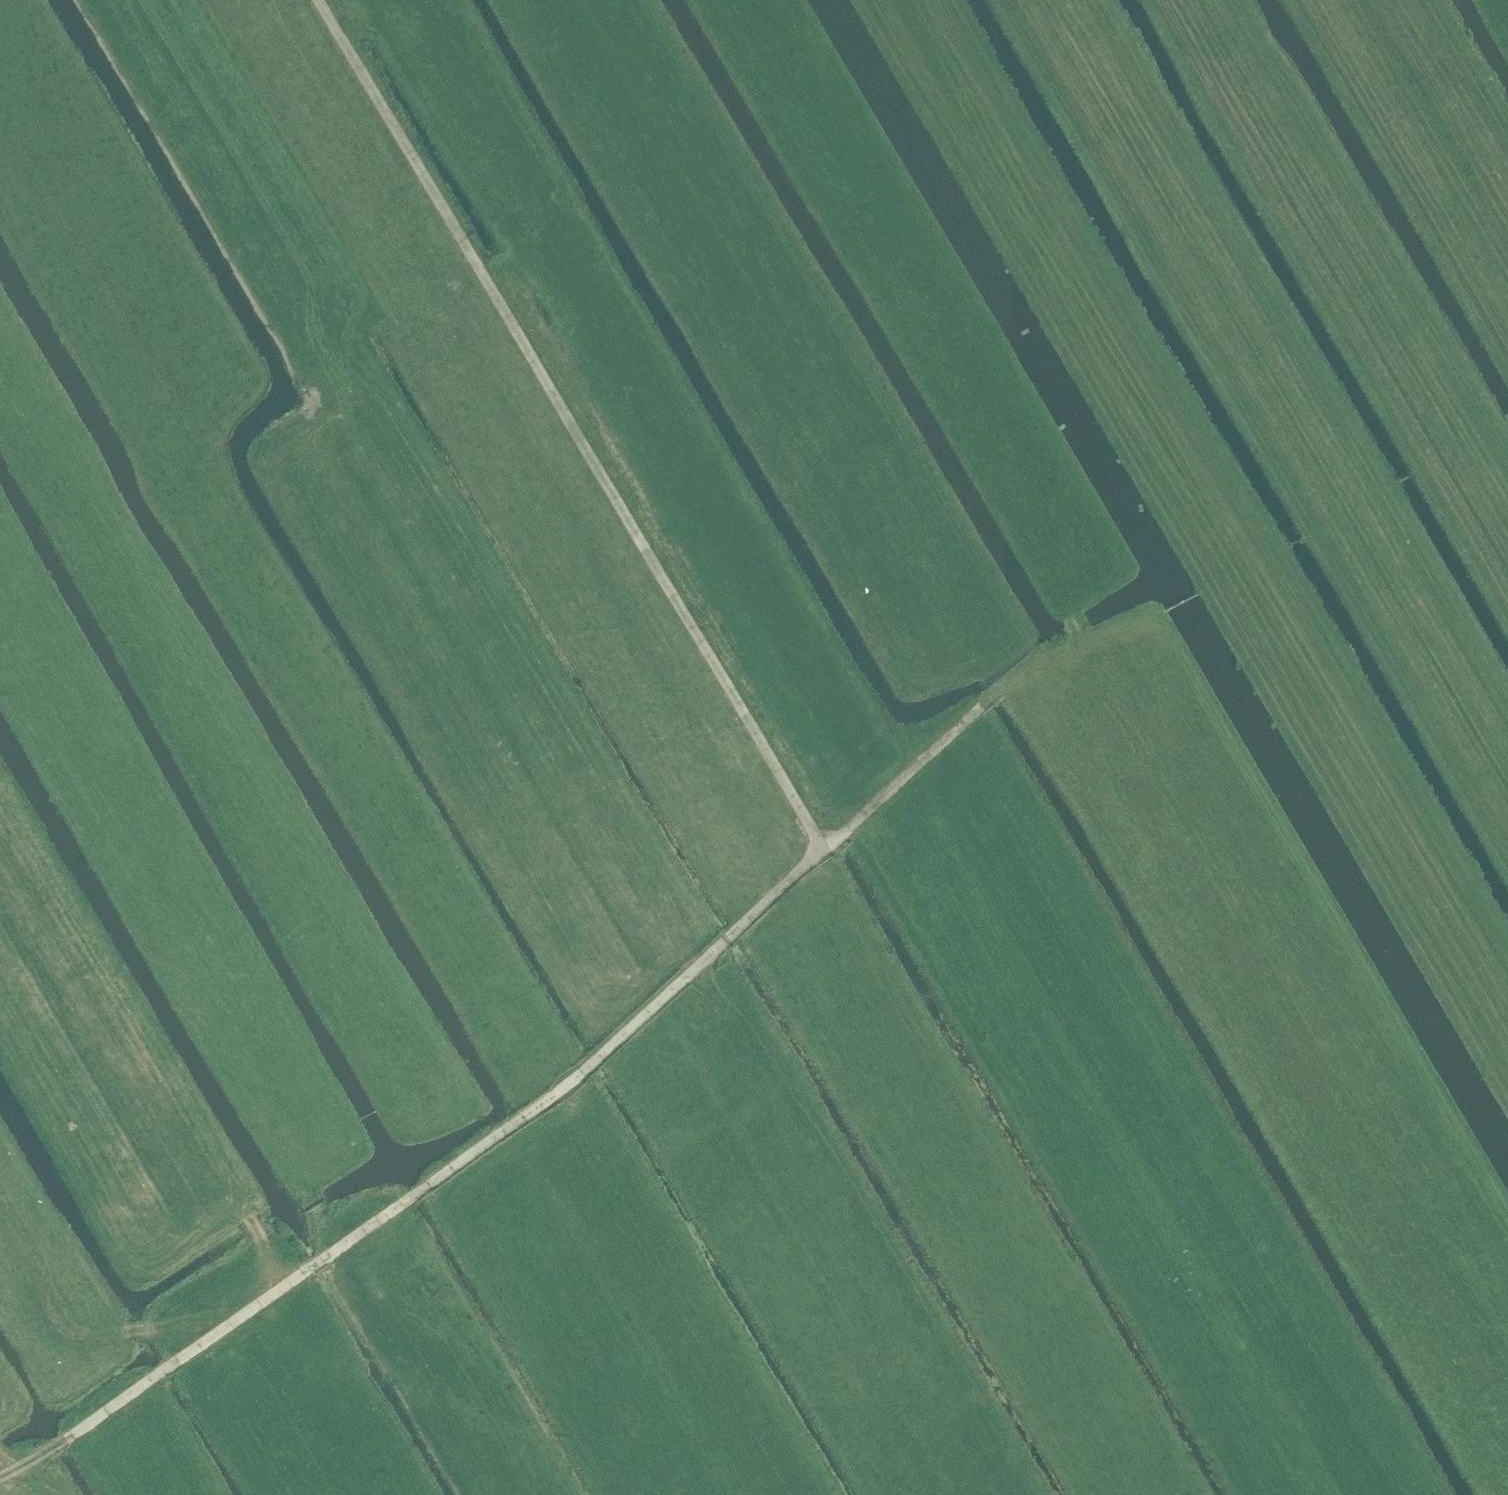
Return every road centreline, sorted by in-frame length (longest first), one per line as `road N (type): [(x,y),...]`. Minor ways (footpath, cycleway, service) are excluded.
road 1 (track): [(990,698),(849,829),(825,834),(822,851),(604,1051),(363,1231),(63,1442),(0,1476)]
road 2 (track): [(329,0),(543,373),(825,834)]
road 3 (track): [(990,698),(1099,631)]

